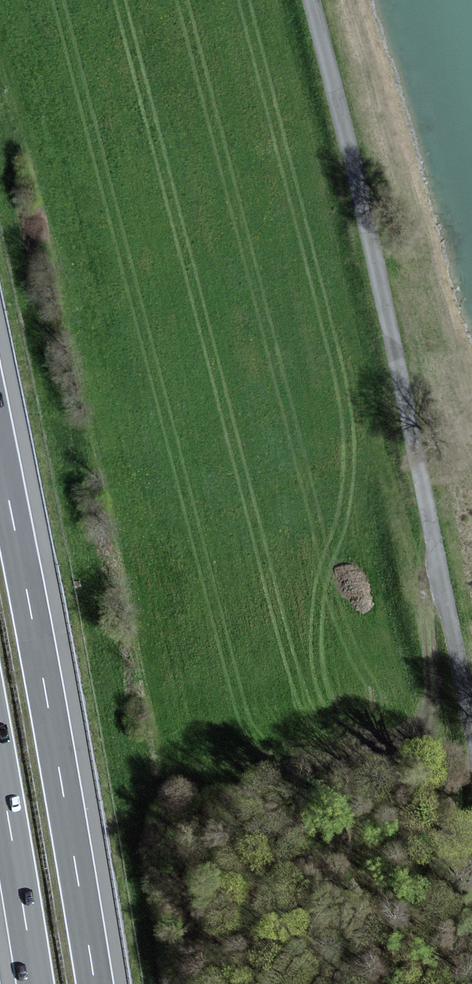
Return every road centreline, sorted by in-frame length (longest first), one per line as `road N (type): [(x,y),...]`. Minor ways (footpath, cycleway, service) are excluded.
road 1 (unclassified): [(312,0),(415,452),(471,754)]
road 2 (motorway): [(95,983),(0,450)]
road 3 (motorway): [(0,774),(35,983)]

